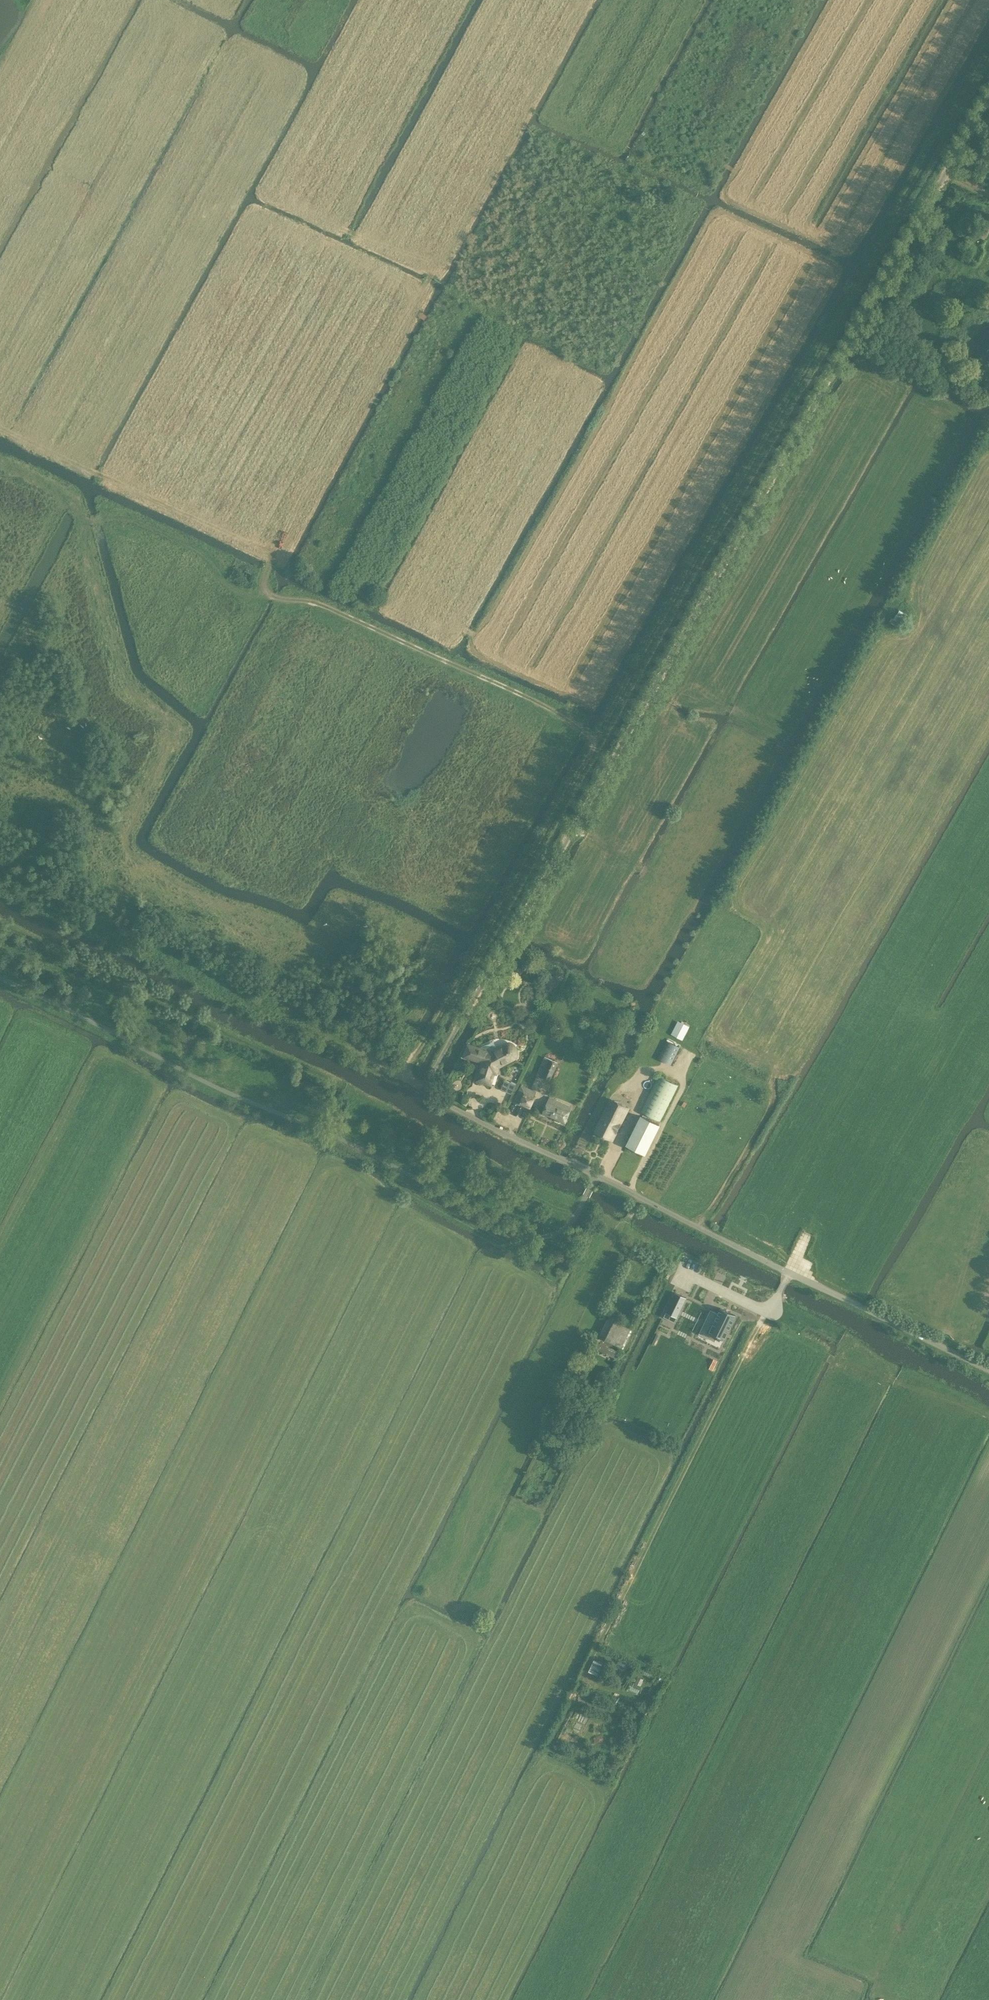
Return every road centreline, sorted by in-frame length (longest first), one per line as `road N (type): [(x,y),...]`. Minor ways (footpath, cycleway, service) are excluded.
road 1 (unclassified): [(597,1178),(424,1089),(945,175)]
road 2 (track): [(596,743),(988,53)]
road 3 (track): [(583,1208),(144,984),(0,924)]
road 4 (track): [(988,1559),(775,1999)]
road 5 (unclassified): [(988,1371),(597,1178)]
road 6 (track): [(596,743),(546,707),(323,605),(265,592),(272,564)]
road 7 (track): [(594,1652),(768,1316)]
road 8 (track): [(421,1049),(596,743)]

